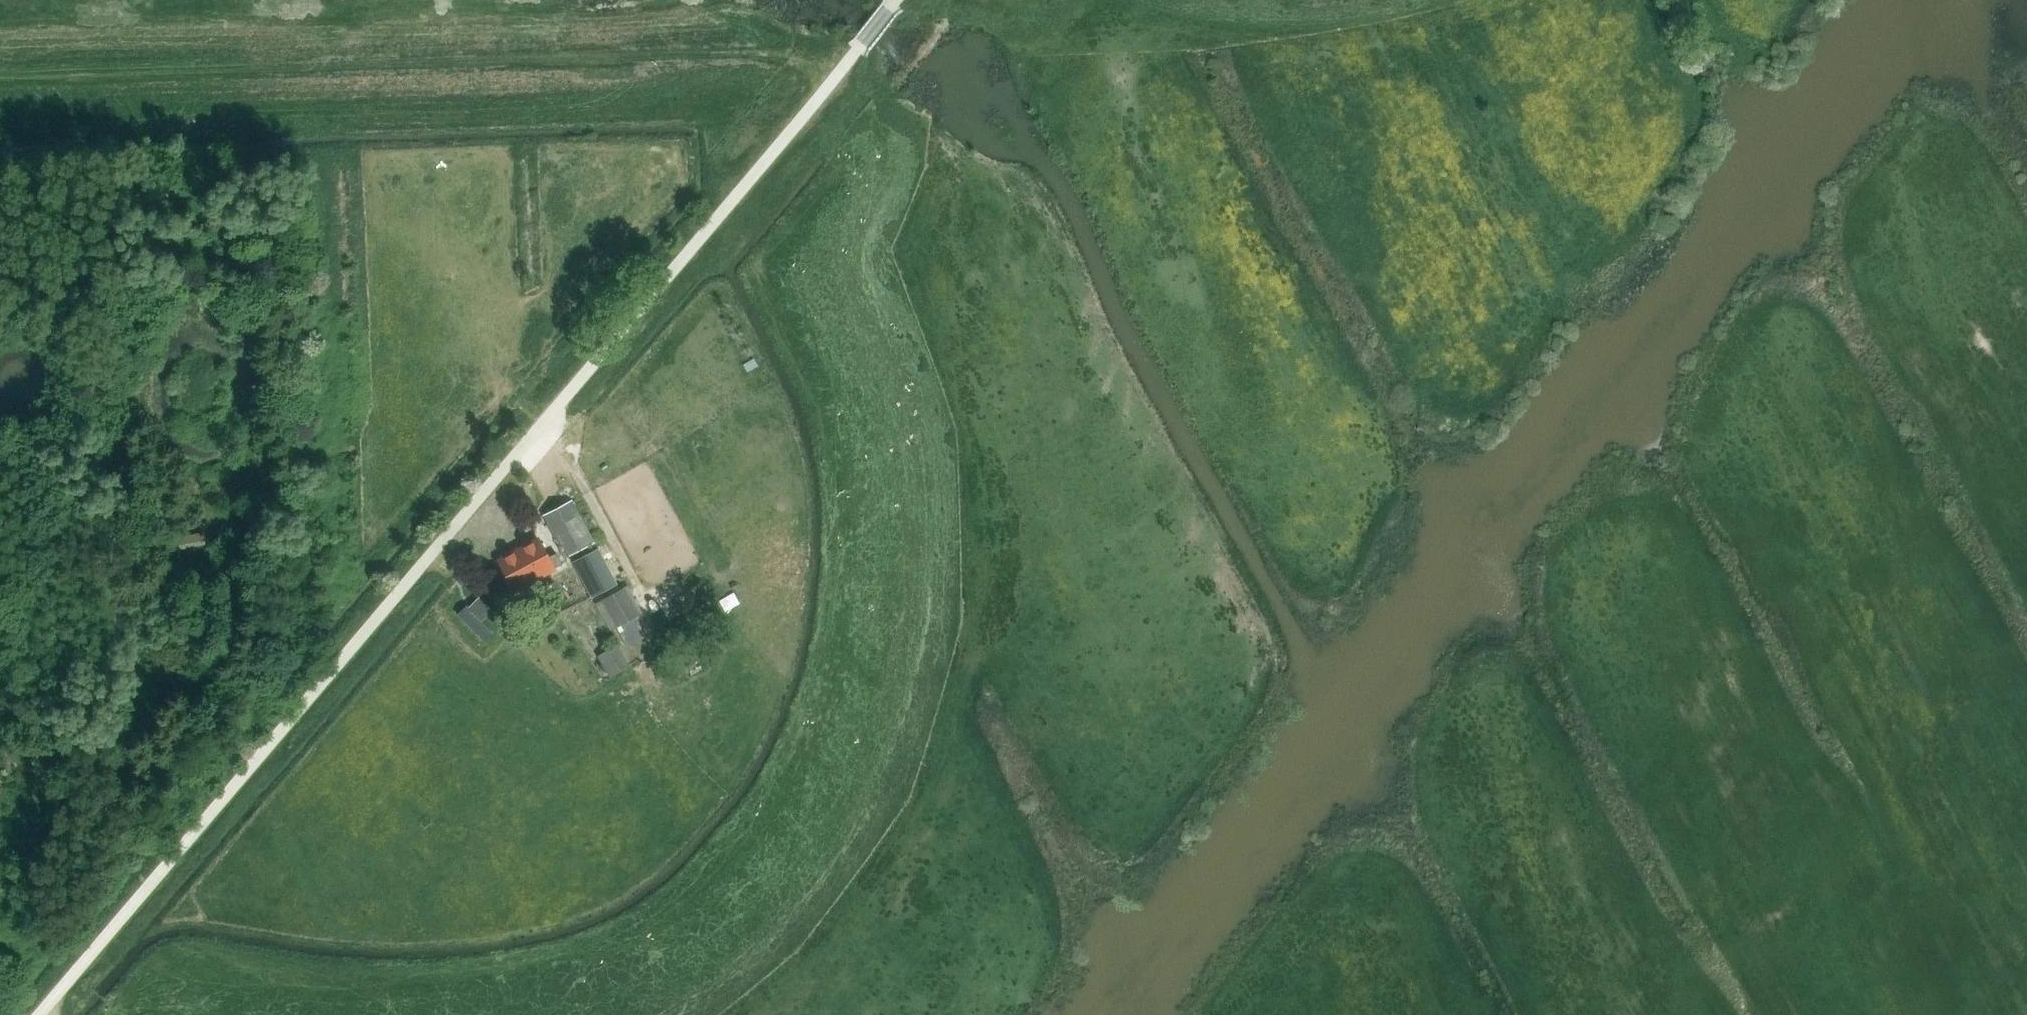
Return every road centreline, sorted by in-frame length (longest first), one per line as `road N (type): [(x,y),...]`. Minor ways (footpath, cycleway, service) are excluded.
road 1 (unclassified): [(40,1014),(895,0)]

